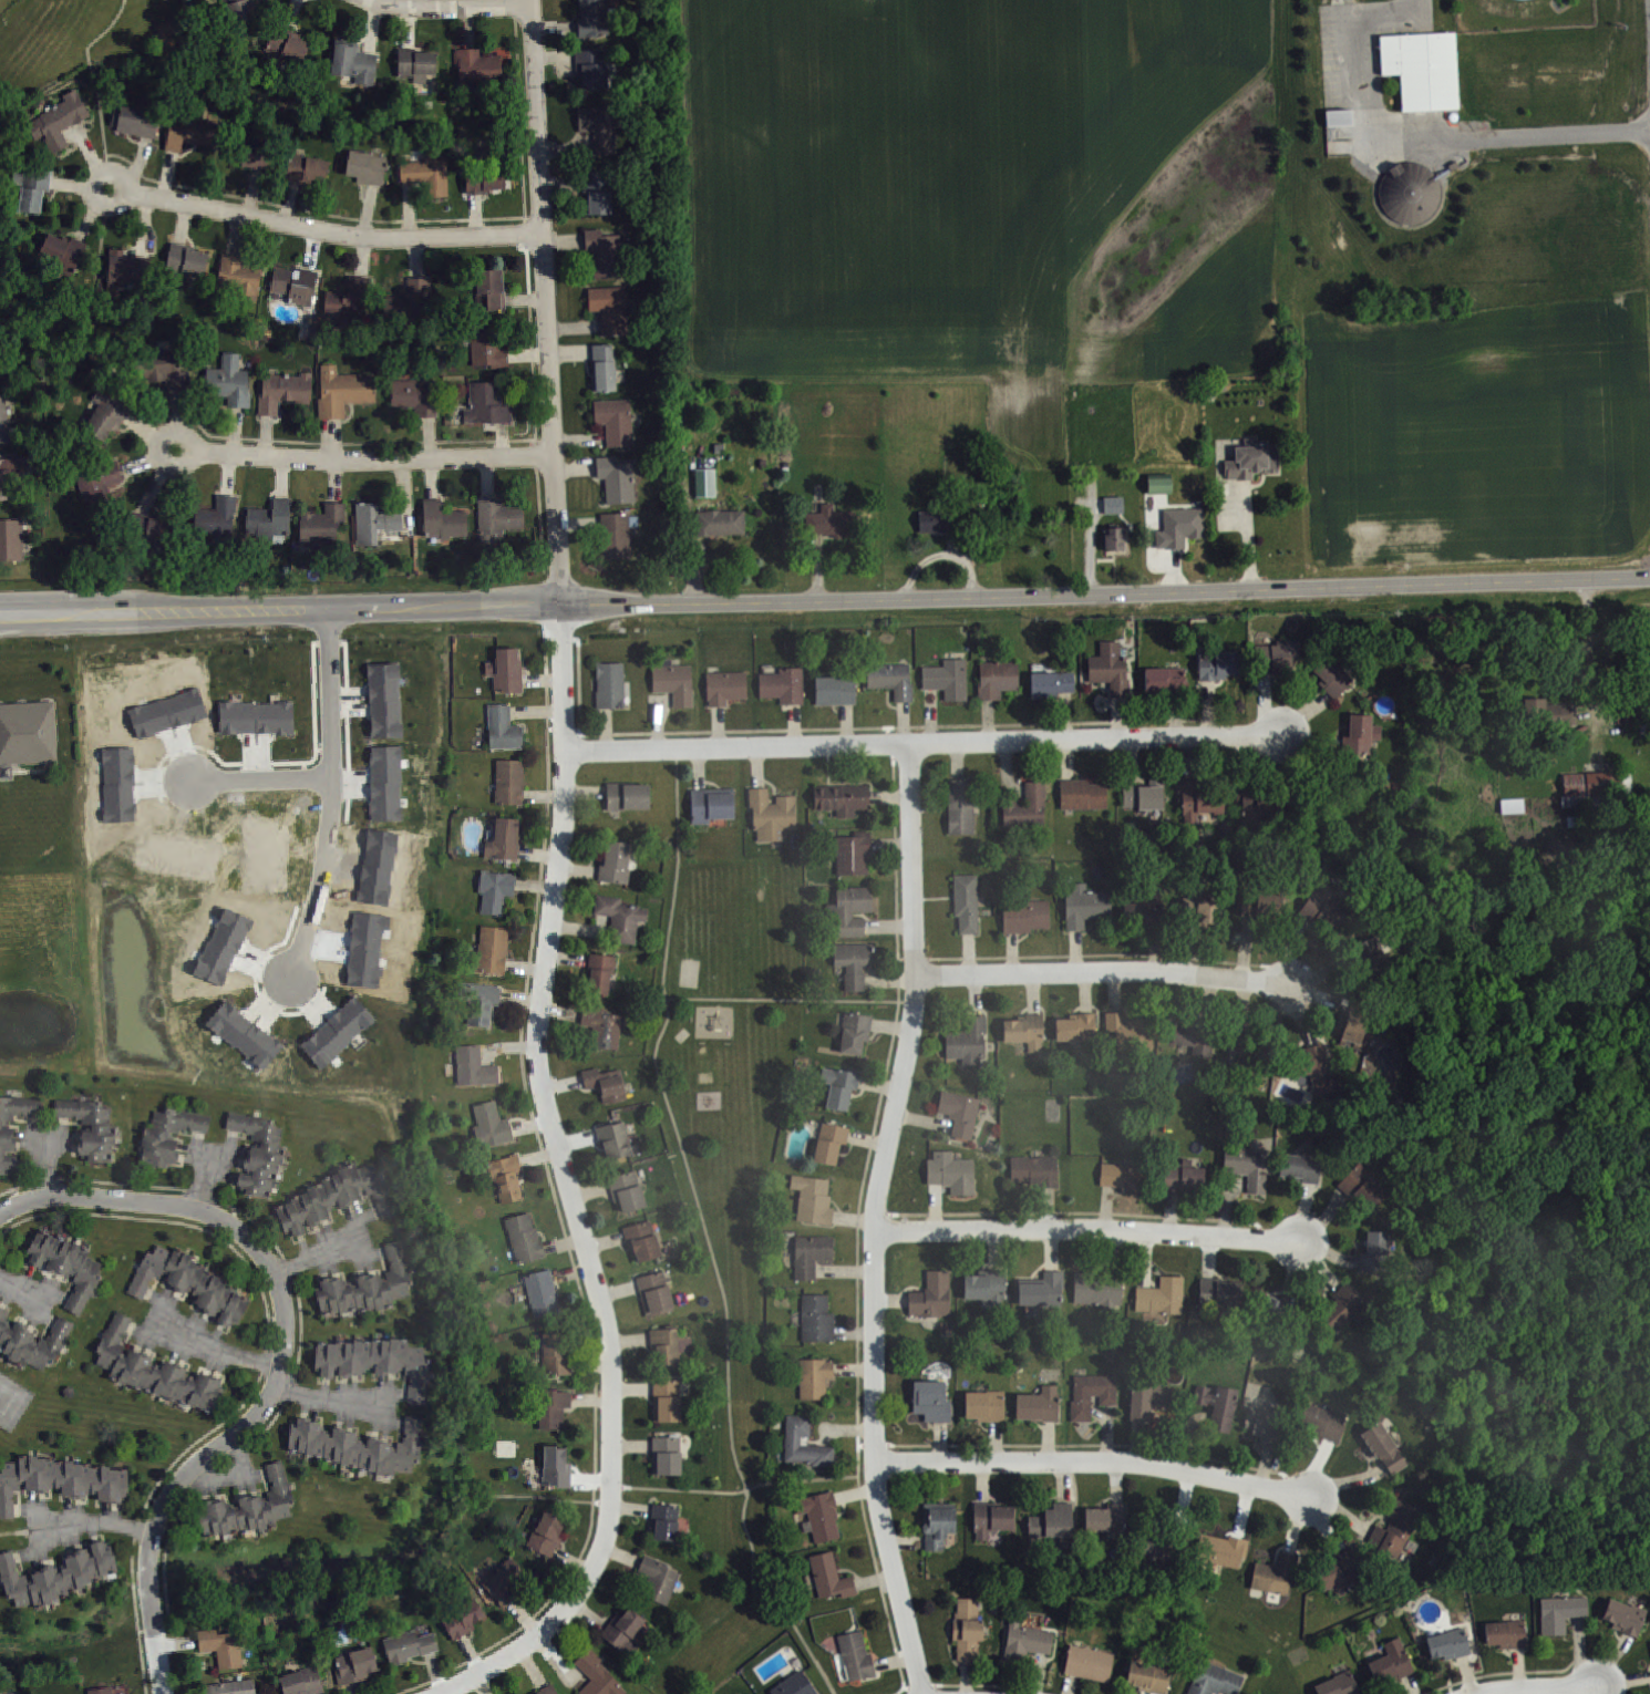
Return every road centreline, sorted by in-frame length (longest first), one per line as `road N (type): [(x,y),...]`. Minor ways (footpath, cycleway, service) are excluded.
road 1 (tertiary): [(0,614),(818,600),(1649,574)]
road 2 (residential): [(909,742),(916,1002),(876,1191),(874,1443),(878,1499),(922,1693)]
road 3 (residential): [(564,751),(565,813),(538,1057),(610,1339),(609,1506),(596,1557)]
road 4 (residential): [(564,751),(1286,734)]
road 5 (residential): [(155,1636),(148,1557),(158,1517),(190,1469),(266,1405),(285,1361),(280,1288),(260,1252),(228,1221),(205,1212),(56,1196),(0,1214)]
road 6 (residential): [(531,0),(560,603)]
road 7 (residential): [(543,234),(361,237),(134,194),(116,169),(89,180),(92,199),(106,210),(126,206),(134,194)]
road 8 (residential): [(876,1460),(1142,1460),(1278,1489),(1312,1510),(1329,1501),(1324,1480),(1308,1477),(1278,1489)]
road 9 (residential): [(1266,1239),(1300,1253),(1318,1248),(1319,1237),(1307,1220),(1266,1239),(874,1226)]
road 10 (residential): [(554,457),(311,462),(196,453),(192,438),(175,432),(159,440),(157,457),(178,469),(196,453)]
road 11 (residential): [(329,608),(332,798),(322,879),(290,979)]
road 12 (residential): [(916,974),(1148,970),(1292,983)]
road 13 (residential): [(596,1557),(564,1610),(529,1641),(441,1693)]
road 14 (residential): [(532,4),(408,8),(370,0)]
road 15 (residential): [(560,603),(564,751)]
road 16 (residential): [(332,777),(190,781)]

